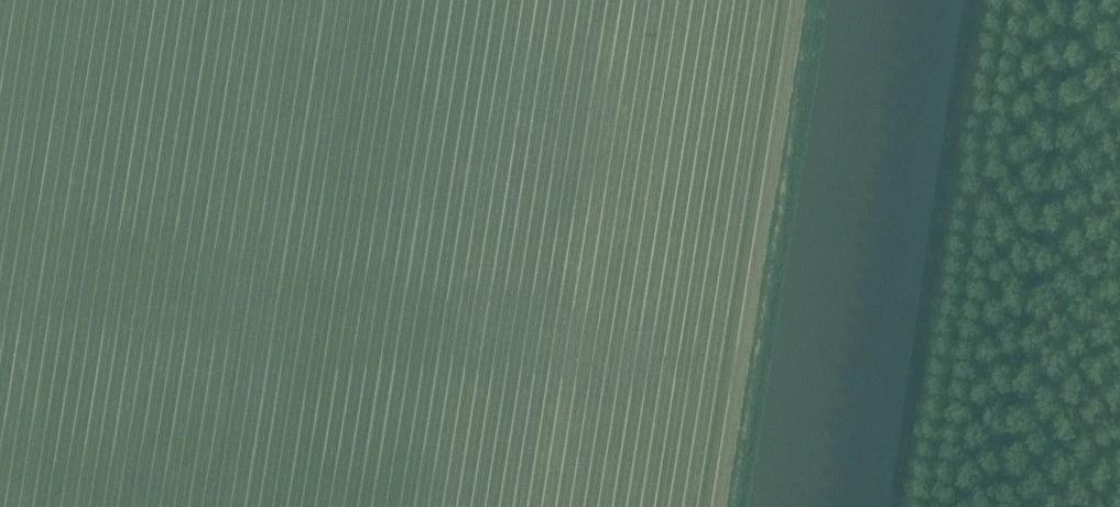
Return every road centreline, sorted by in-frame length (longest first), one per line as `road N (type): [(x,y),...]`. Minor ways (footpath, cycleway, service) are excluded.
road 1 (track): [(996,506),(1072,0)]

